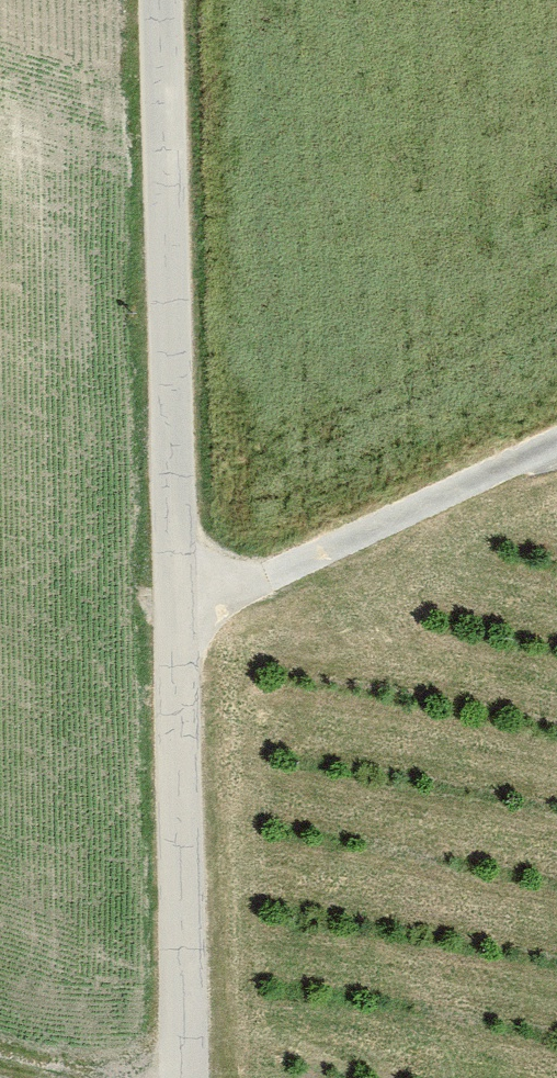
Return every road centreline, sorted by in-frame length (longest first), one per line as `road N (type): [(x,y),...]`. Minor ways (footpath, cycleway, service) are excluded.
road 1 (unclassified): [(188,1077),(166,0)]
road 2 (track): [(184,612),(556,467)]

